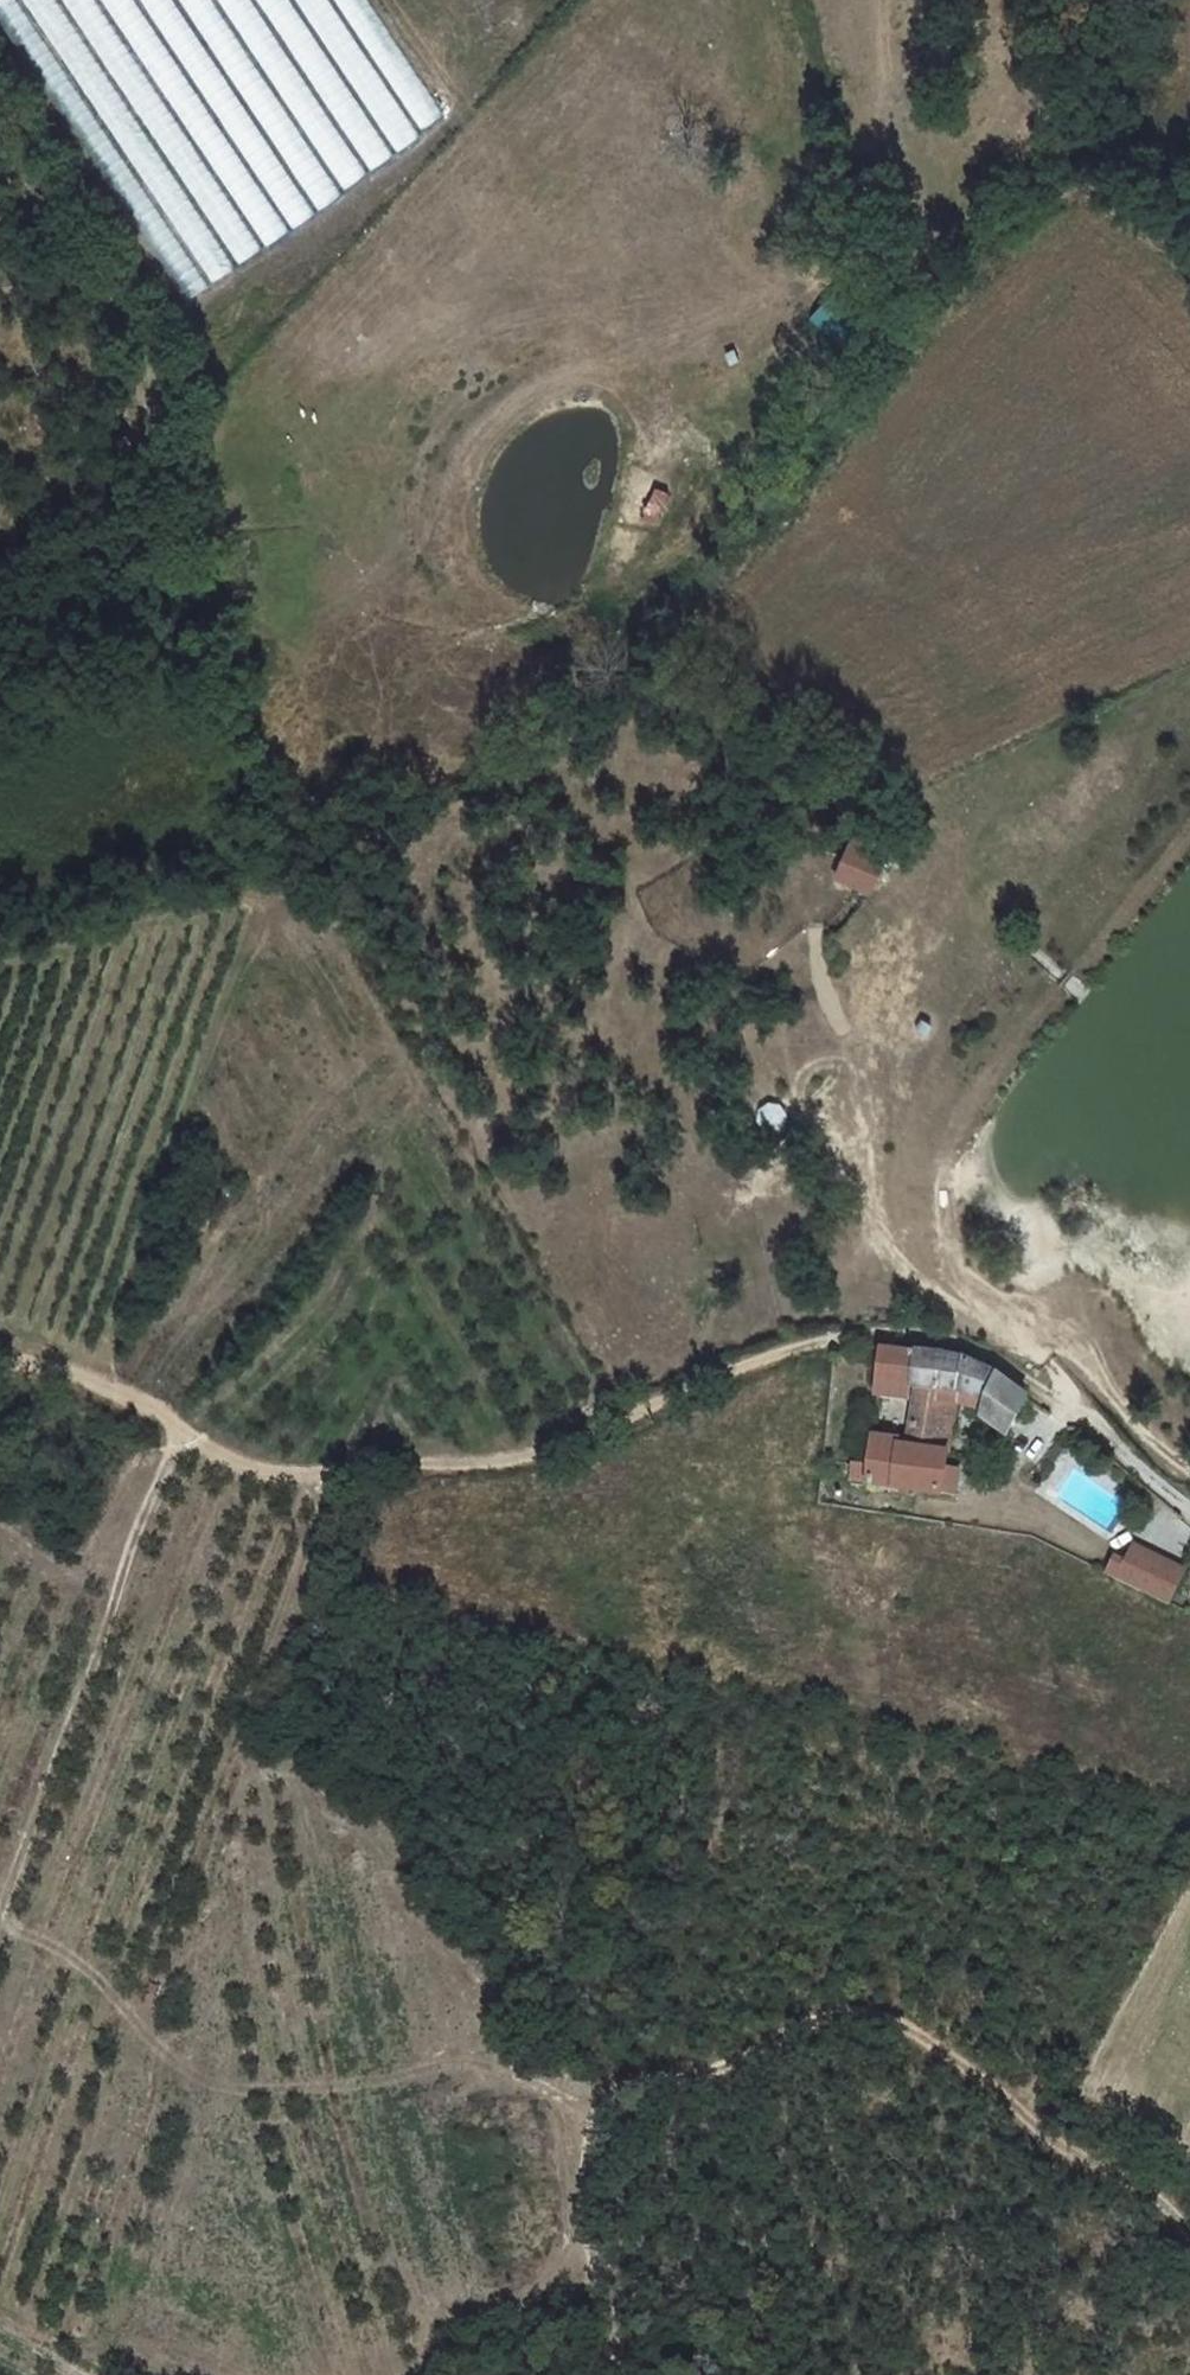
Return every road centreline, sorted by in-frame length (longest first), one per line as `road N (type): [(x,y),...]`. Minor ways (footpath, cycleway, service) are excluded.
road 1 (track): [(0,1344),(101,1381),(271,1480),(524,1461),(724,1373),(844,1337),(917,1334),(986,1346),(1189,1515)]
road 2 (track): [(1189,2234),(1152,2190),(1022,2114),(899,2023),(863,2013),(822,2018),(732,2062),(643,2075),(604,2095),(586,2193),(612,2329),(611,2374)]

